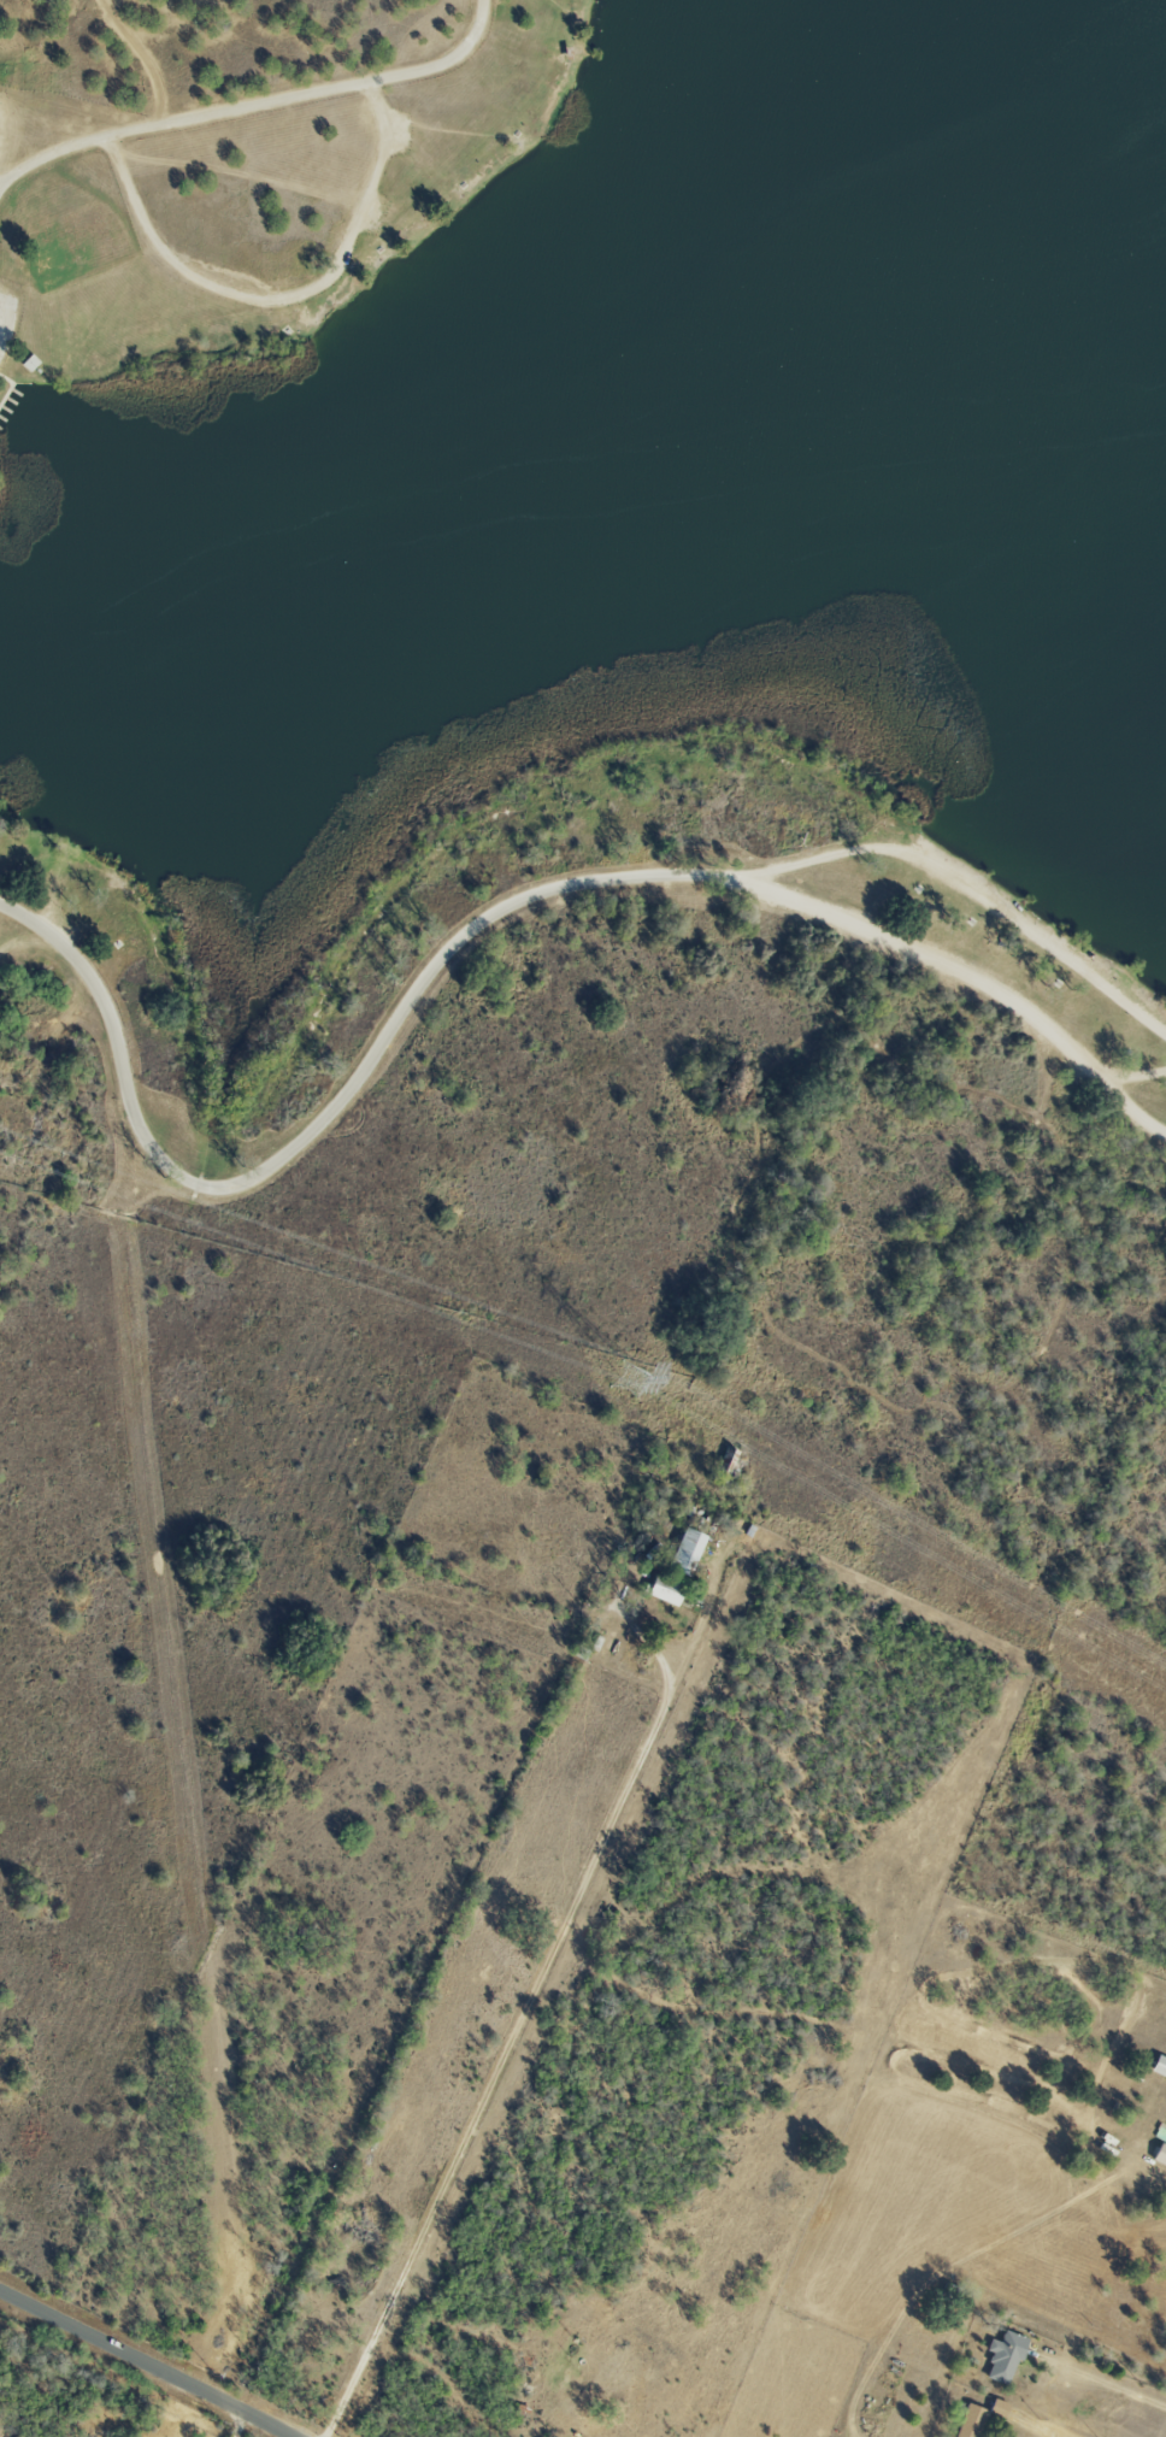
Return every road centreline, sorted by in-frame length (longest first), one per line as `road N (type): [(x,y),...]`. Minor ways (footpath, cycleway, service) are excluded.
road 1 (residential): [(291,2436),(0,2292)]

